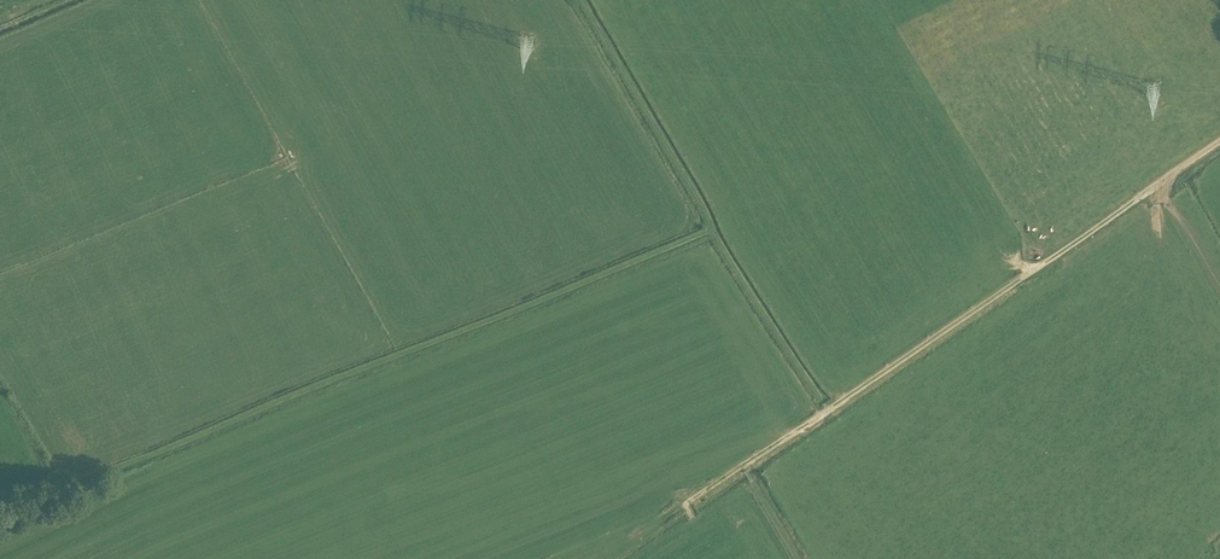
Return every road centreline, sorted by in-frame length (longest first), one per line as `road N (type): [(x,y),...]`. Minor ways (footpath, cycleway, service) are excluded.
road 1 (track): [(1219,132),(828,410)]

